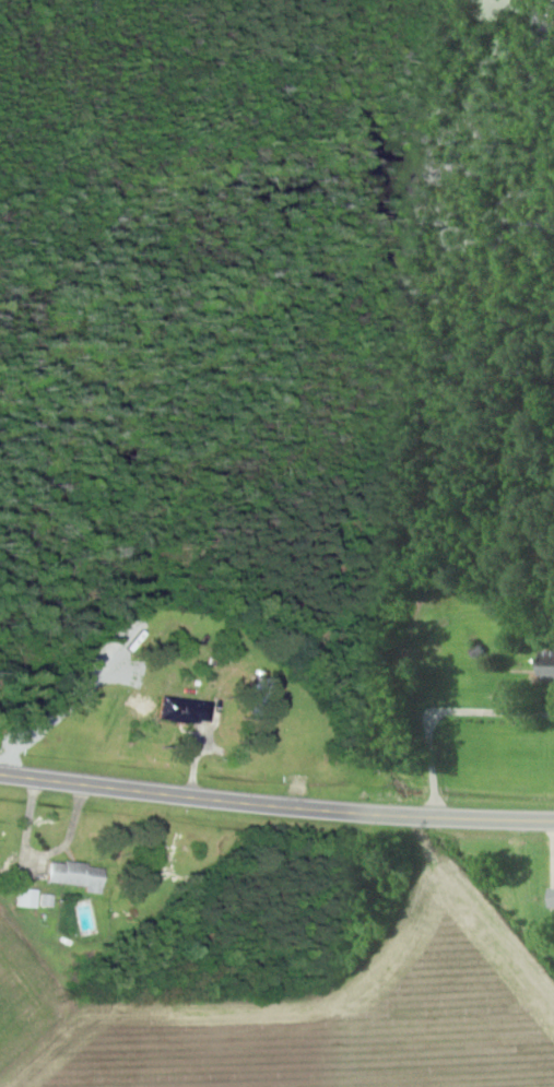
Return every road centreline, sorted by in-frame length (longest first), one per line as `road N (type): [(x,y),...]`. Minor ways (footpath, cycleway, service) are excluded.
road 1 (secondary): [(553,814),(288,805),(0,771)]

